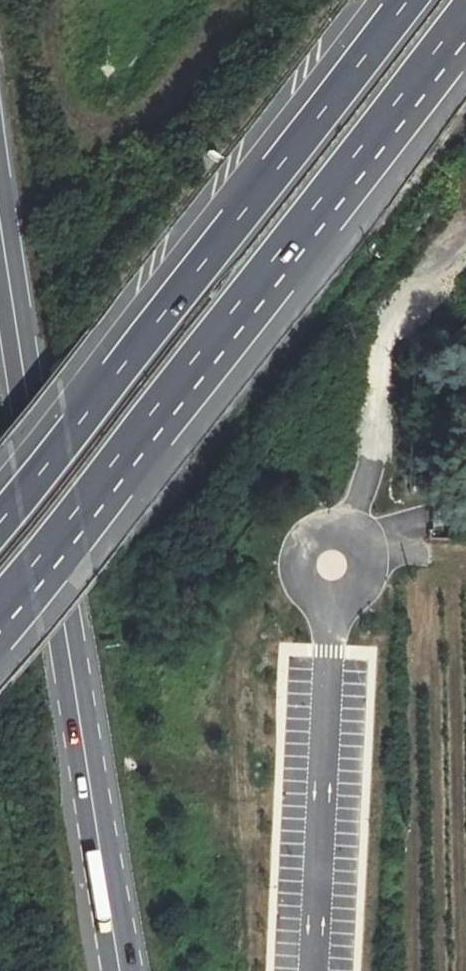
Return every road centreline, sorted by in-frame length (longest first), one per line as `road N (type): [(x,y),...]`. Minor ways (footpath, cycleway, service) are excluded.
road 1 (primary): [(121,970),(0,219)]
road 2 (motorway): [(0,595),(465,13)]
road 3 (motorway): [(408,0),(0,515)]
road 4 (track): [(361,473),(369,382),(403,295),(432,255),(465,235)]

